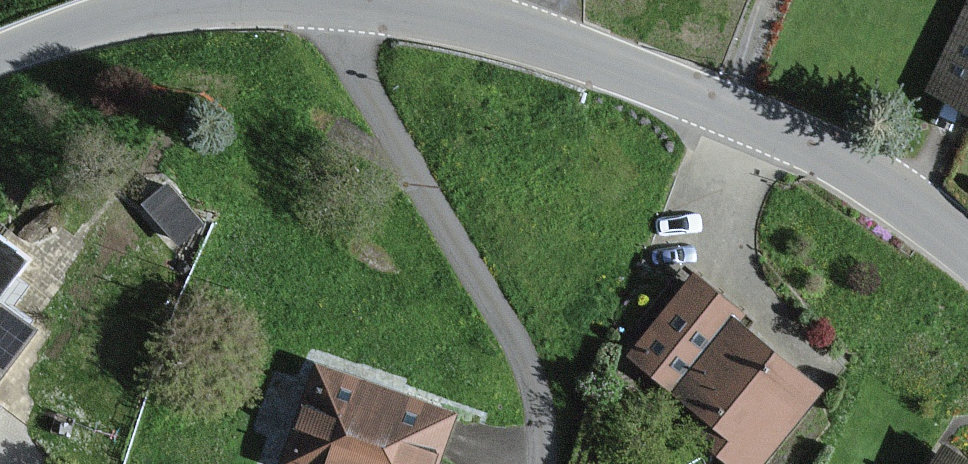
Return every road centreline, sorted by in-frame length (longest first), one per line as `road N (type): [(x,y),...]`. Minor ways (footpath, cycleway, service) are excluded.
road 1 (tertiary): [(340,1),(449,20),(650,84),(811,150),(909,207),(967,258)]
road 2 (residential): [(340,1),(343,37),(361,83),(530,372),(544,411),(542,463)]
road 3 (tertiary): [(0,55),(103,19),(204,0)]

